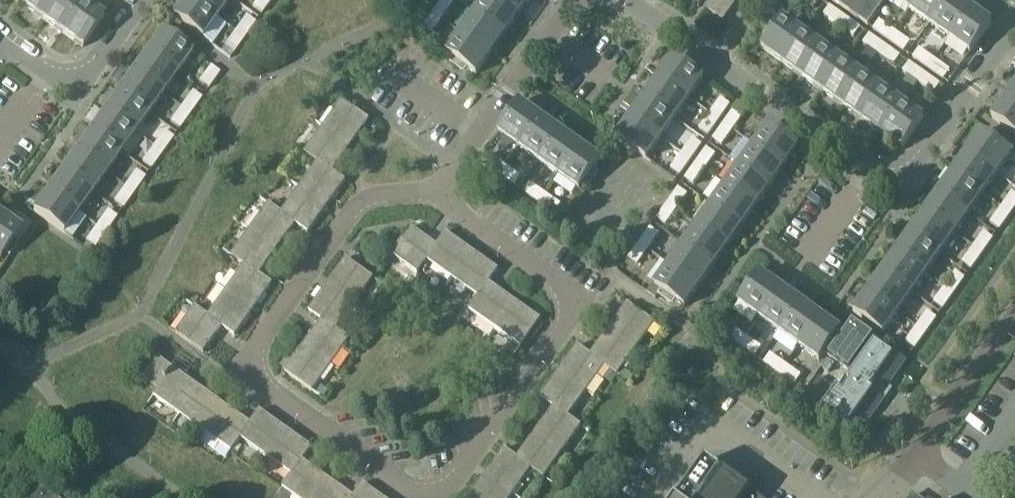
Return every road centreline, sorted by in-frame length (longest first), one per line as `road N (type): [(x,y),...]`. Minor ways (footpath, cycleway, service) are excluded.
road 1 (residential): [(436,195),(380,195),(350,214),(261,338),(255,366),(269,389),(403,484),(434,491),(458,476),(561,332),(567,305),(554,279)]
road 2 (residential): [(628,0),(877,178),(912,169),(1014,29)]
road 3 (residential): [(436,195),(575,0)]
road 4 (residential): [(0,36),(48,71),(82,77),(142,0)]
road 5 (residential): [(554,279),(436,195)]

